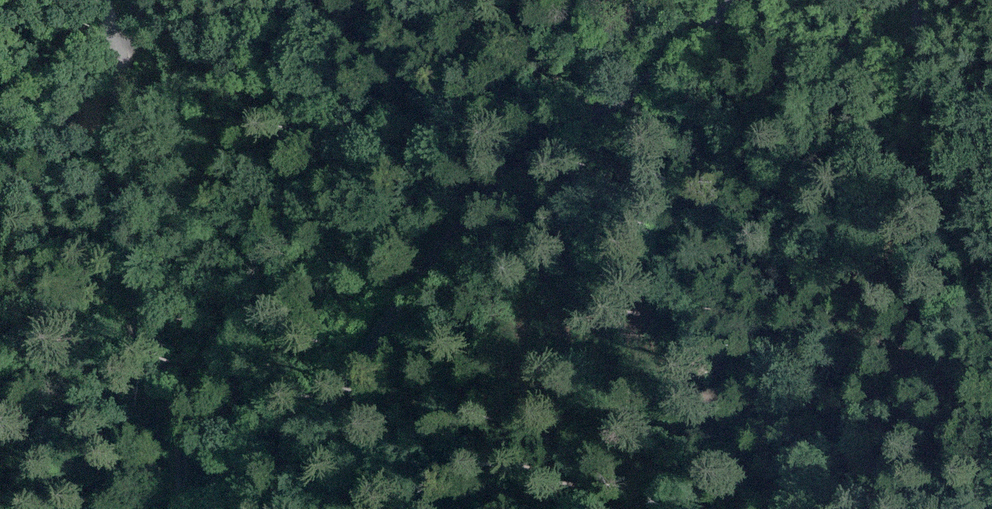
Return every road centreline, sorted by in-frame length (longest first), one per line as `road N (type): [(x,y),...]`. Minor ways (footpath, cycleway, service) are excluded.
road 1 (track): [(751,0),(242,508)]
road 2 (track): [(131,0),(197,324),(196,508)]
road 3 (track): [(991,272),(898,70),(915,0)]

